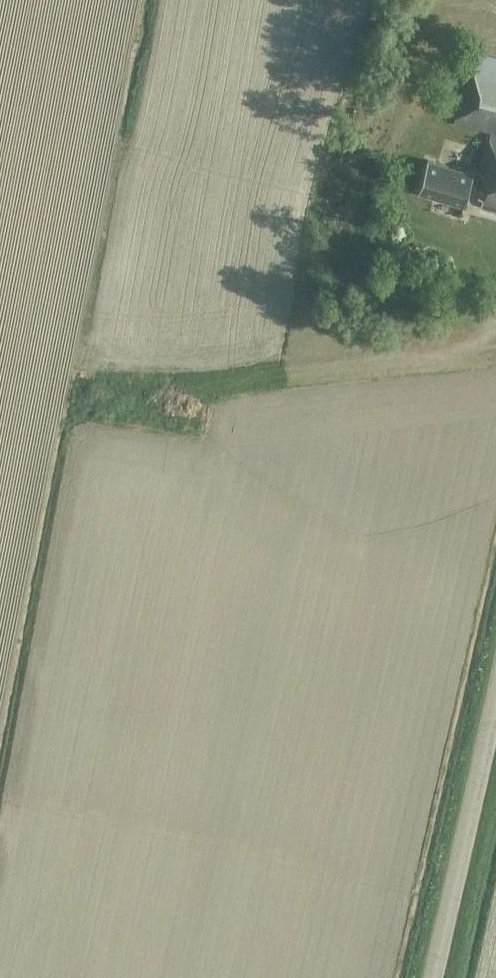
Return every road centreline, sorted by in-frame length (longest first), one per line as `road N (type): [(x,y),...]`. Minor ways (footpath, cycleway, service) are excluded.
road 1 (tertiary): [(429,977),(495,686)]

